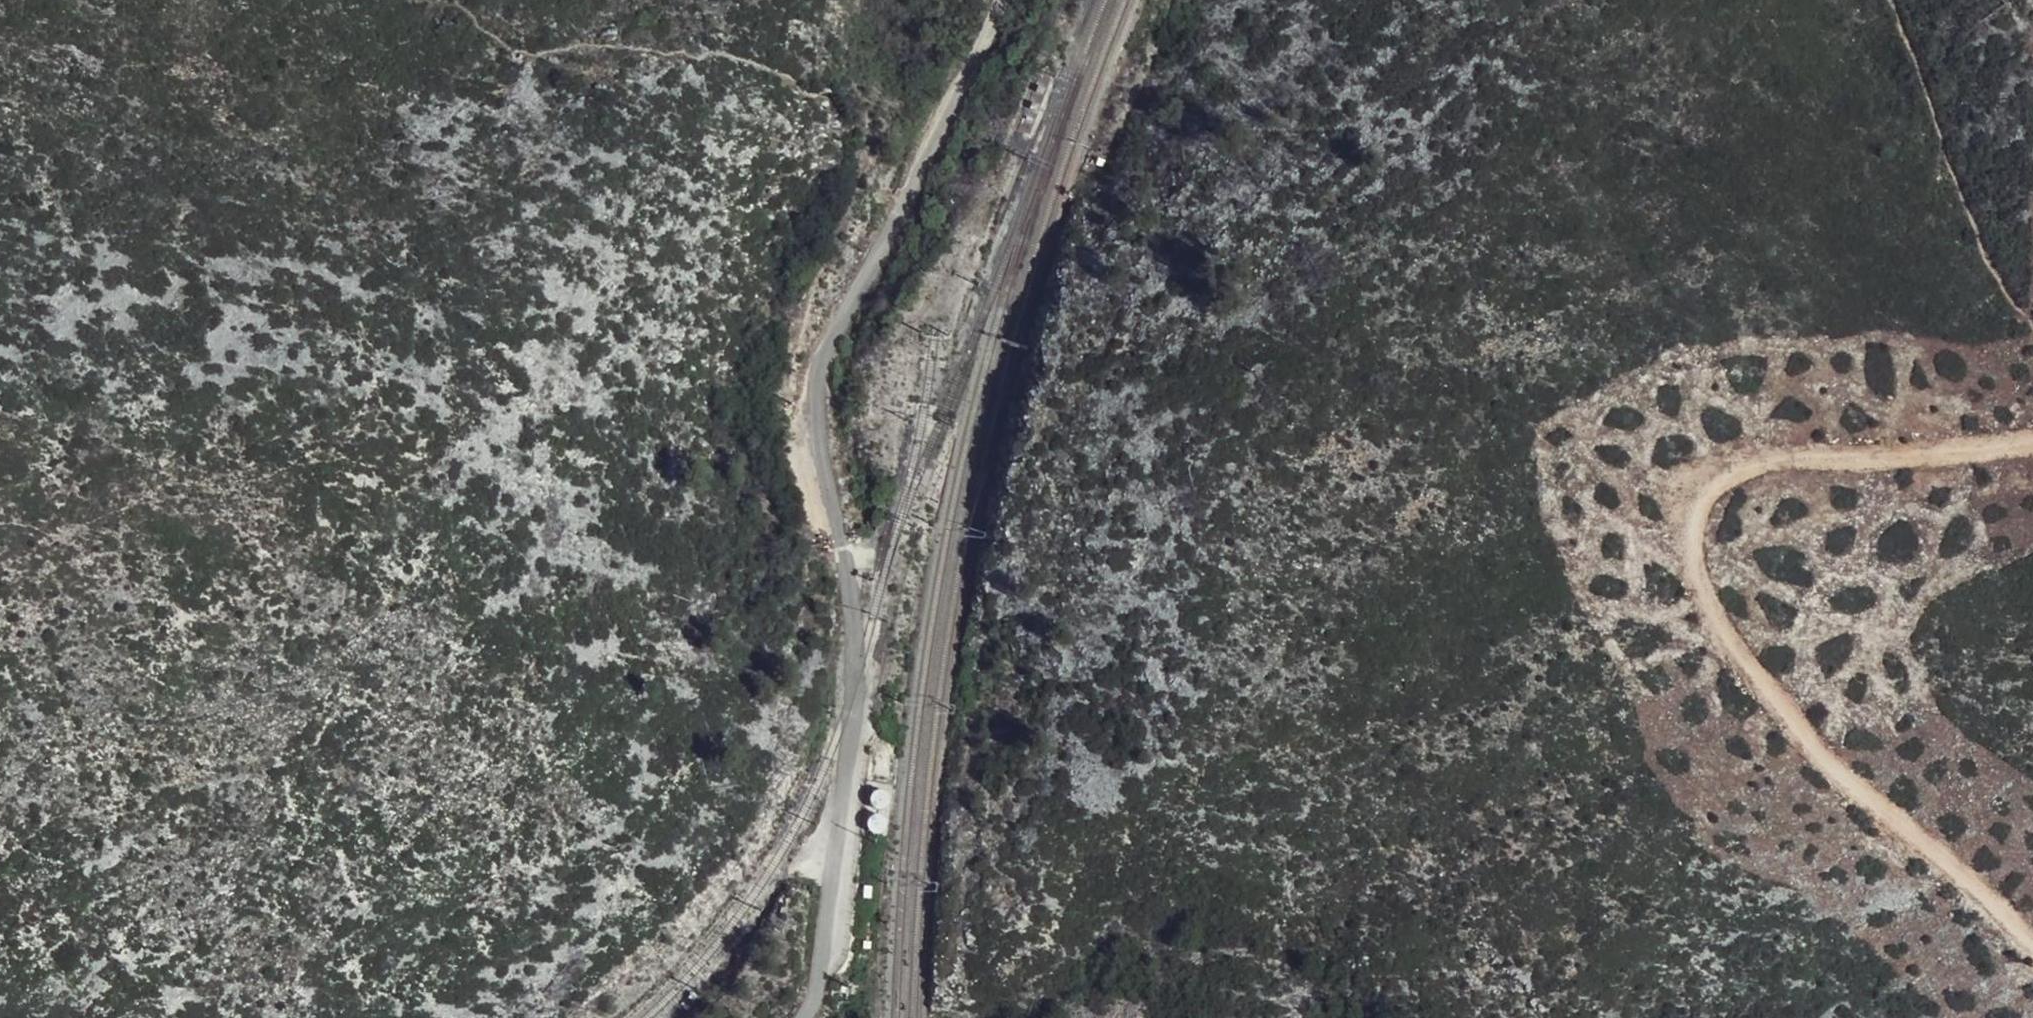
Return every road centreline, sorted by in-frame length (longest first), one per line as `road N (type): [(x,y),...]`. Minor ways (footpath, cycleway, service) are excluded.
road 1 (unclassified): [(1002,0),(825,350),(814,389),(854,634),(852,717),(817,987),(806,1017)]
road 2 (track): [(2032,944),(1809,739),(1719,621),(1699,575),(1694,527),(1718,482),(1774,459),(2032,441)]

